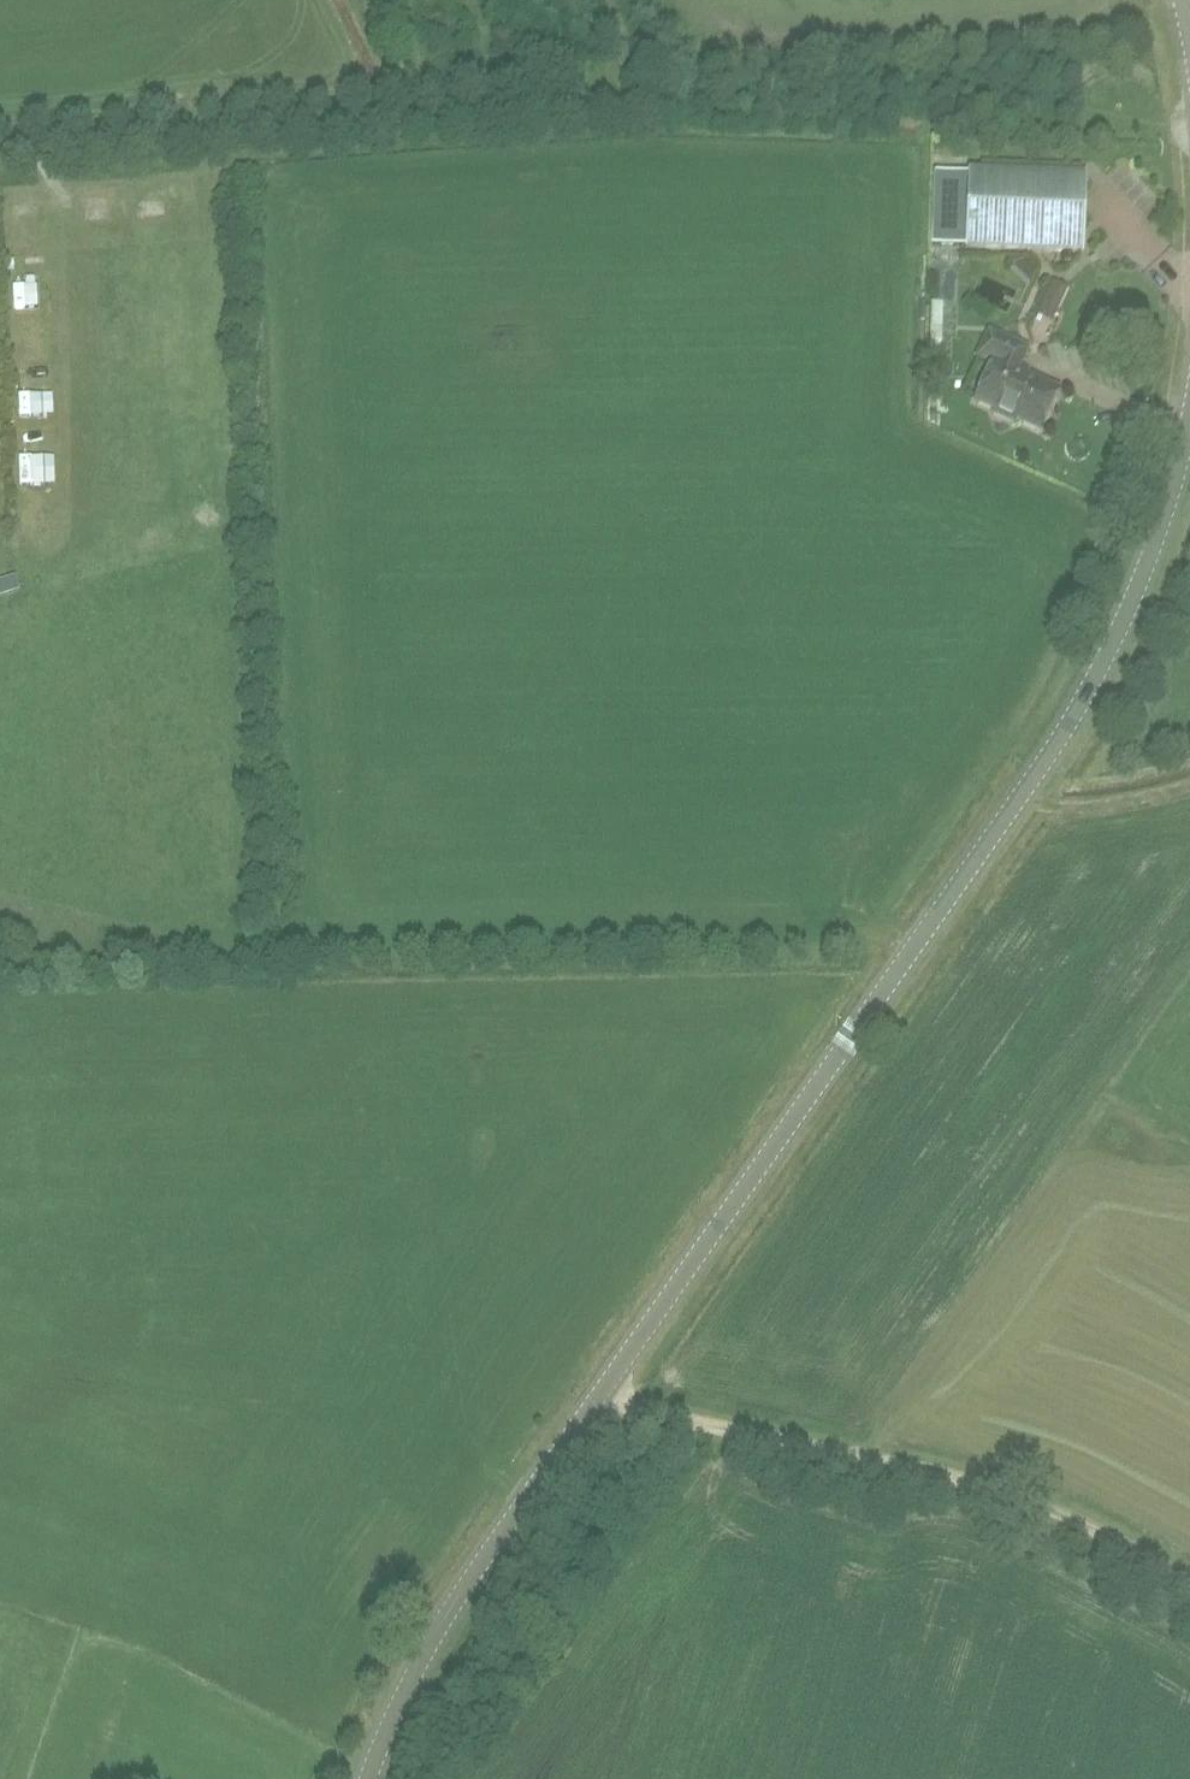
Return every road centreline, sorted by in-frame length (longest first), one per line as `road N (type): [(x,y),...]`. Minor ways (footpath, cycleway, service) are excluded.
road 1 (tertiary): [(369,1778),(410,1681),(459,1595),(1027,784),(1090,677),(1132,582),(1189,398)]
road 2 (track): [(596,1401),(995,1487),(1189,1581)]
road 3 (track): [(416,118),(0,152)]
road 4 (track): [(416,118),(674,105)]

